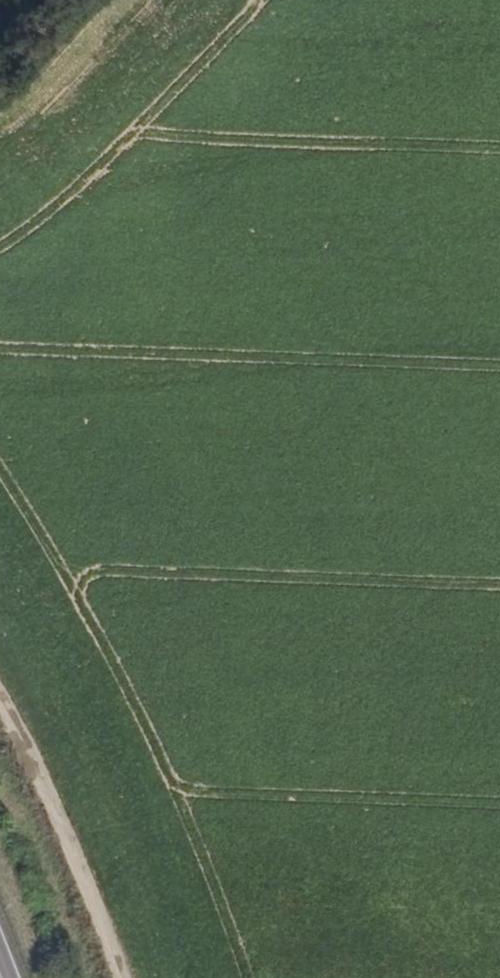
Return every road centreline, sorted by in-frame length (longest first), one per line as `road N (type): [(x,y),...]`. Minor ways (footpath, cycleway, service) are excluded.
road 1 (track): [(121,977),(92,895),(0,703)]

